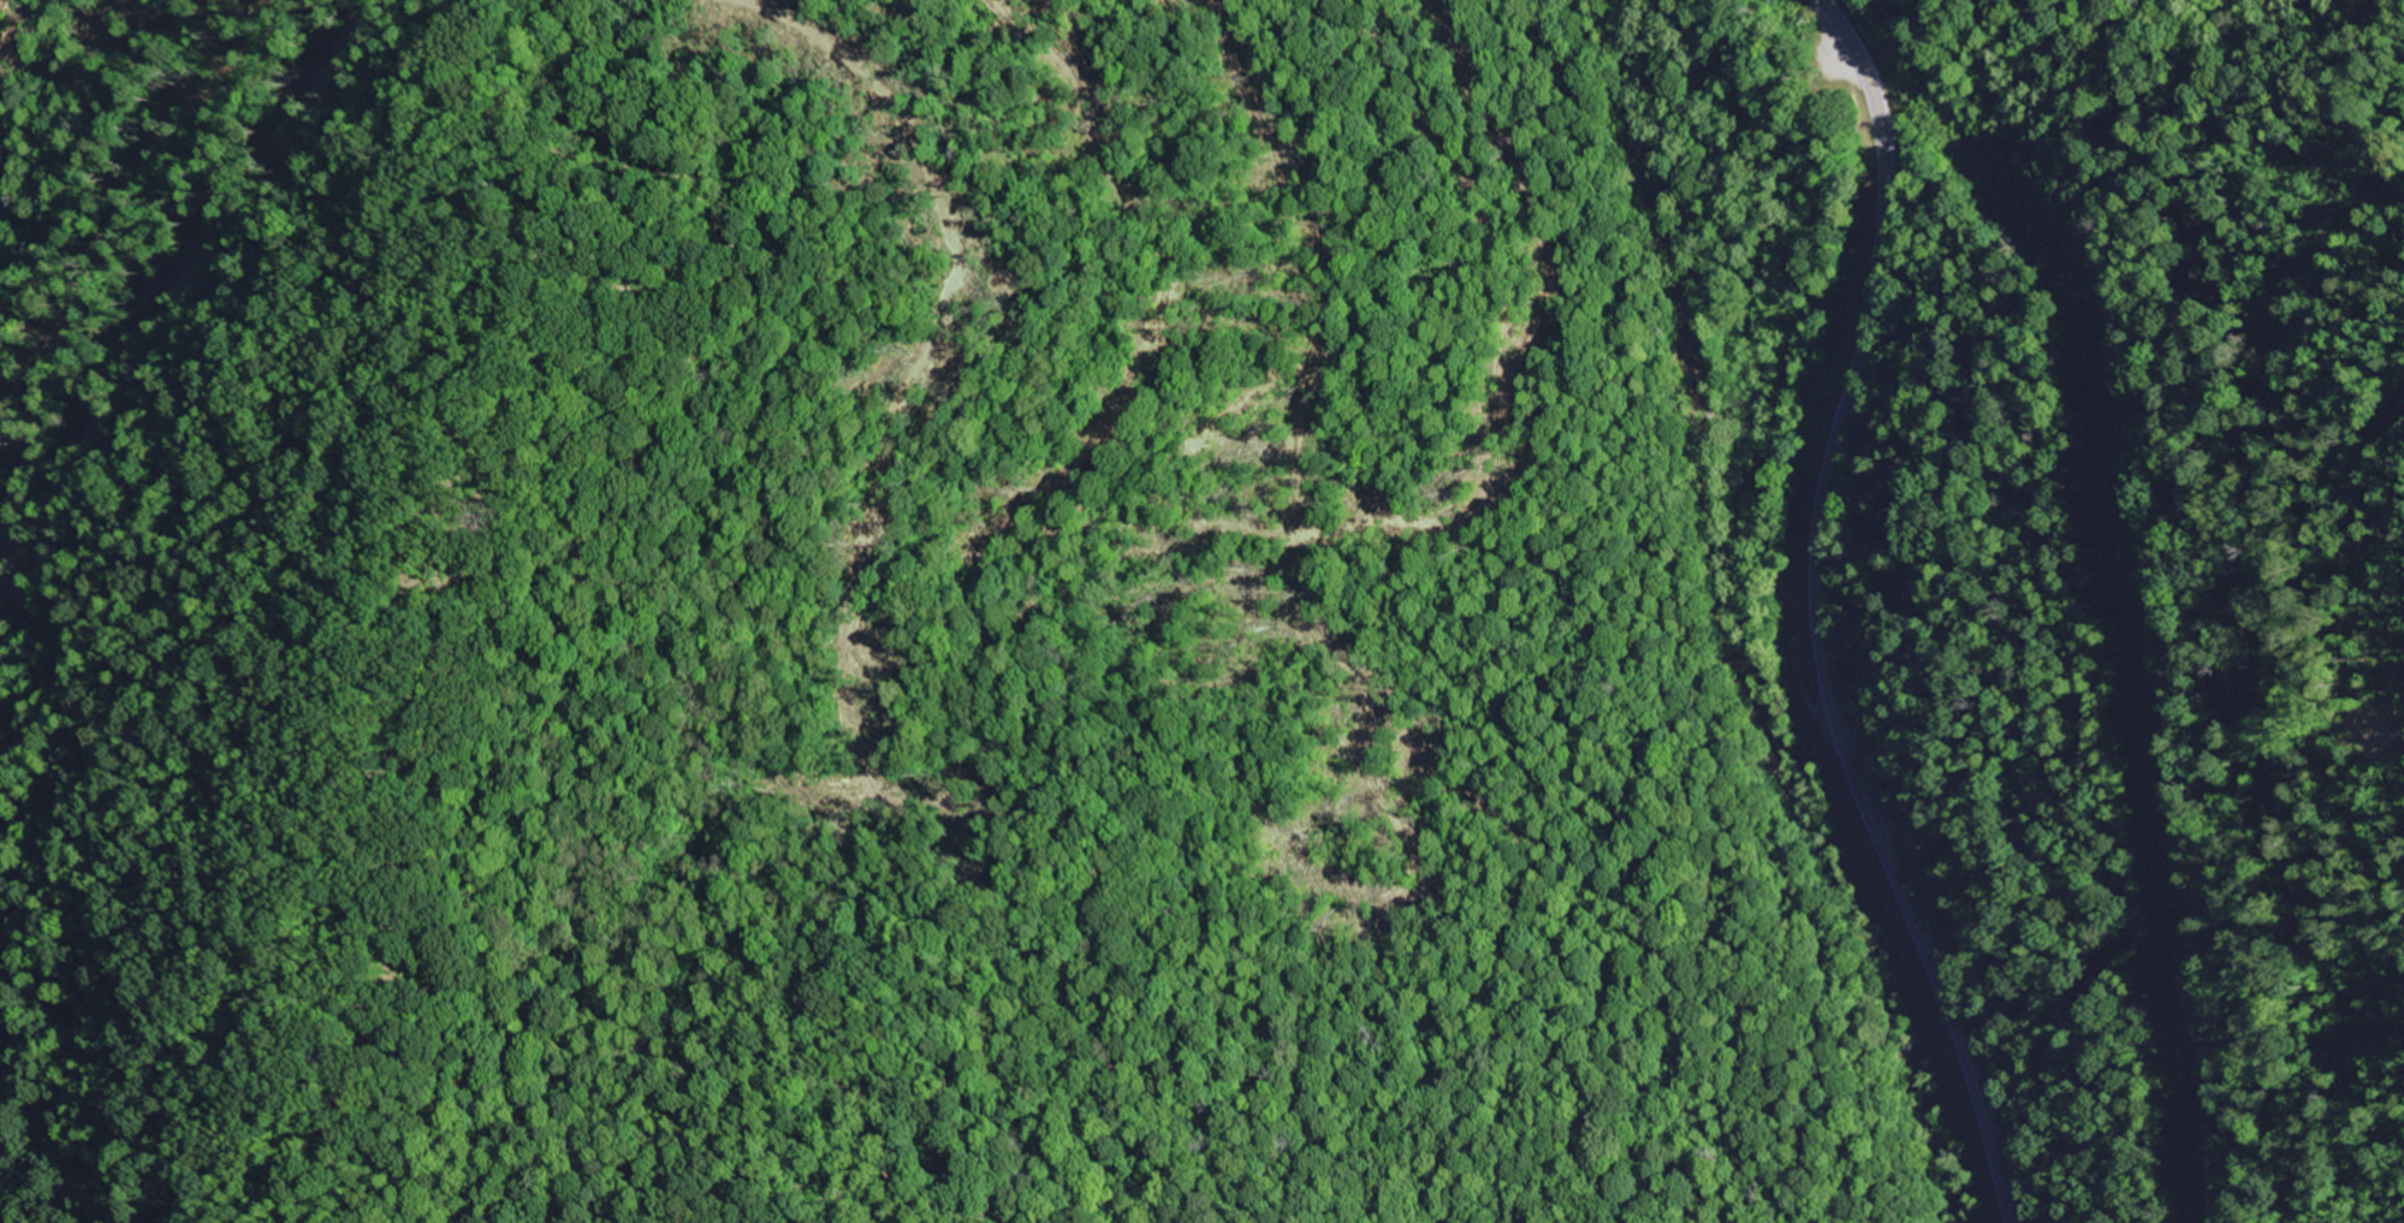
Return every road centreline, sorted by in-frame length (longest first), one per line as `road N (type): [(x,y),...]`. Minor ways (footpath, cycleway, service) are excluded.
road 1 (secondary): [(2012,1222),(1934,968),(1856,780),(1821,636),(1827,494),(1872,326),(1888,202),(1864,81),(1817,0)]

